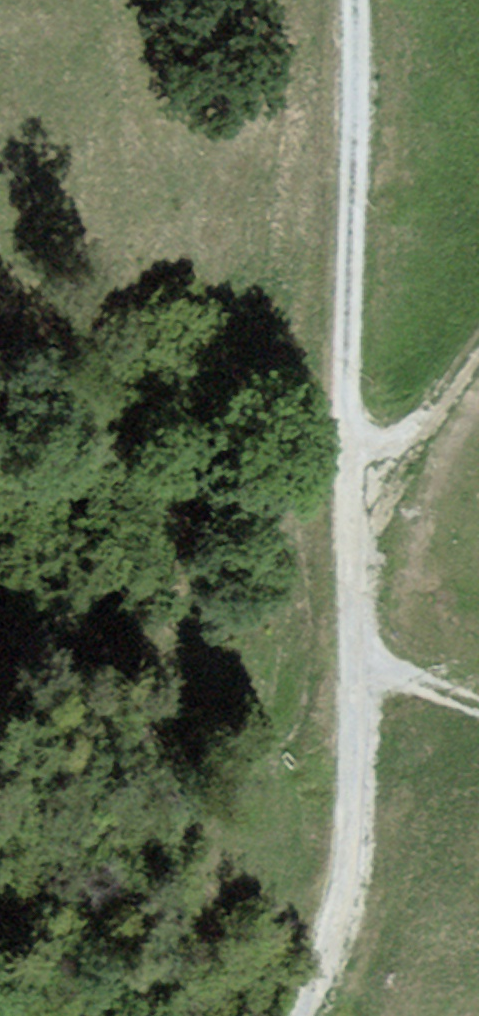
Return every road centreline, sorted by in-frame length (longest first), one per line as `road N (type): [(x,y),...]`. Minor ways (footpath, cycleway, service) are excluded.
road 1 (track): [(349,0),(343,365),(355,660),(334,927),(299,1015)]
road 2 (track): [(346,441),(413,437),(478,338)]
road 3 (track): [(355,660),(478,717)]

